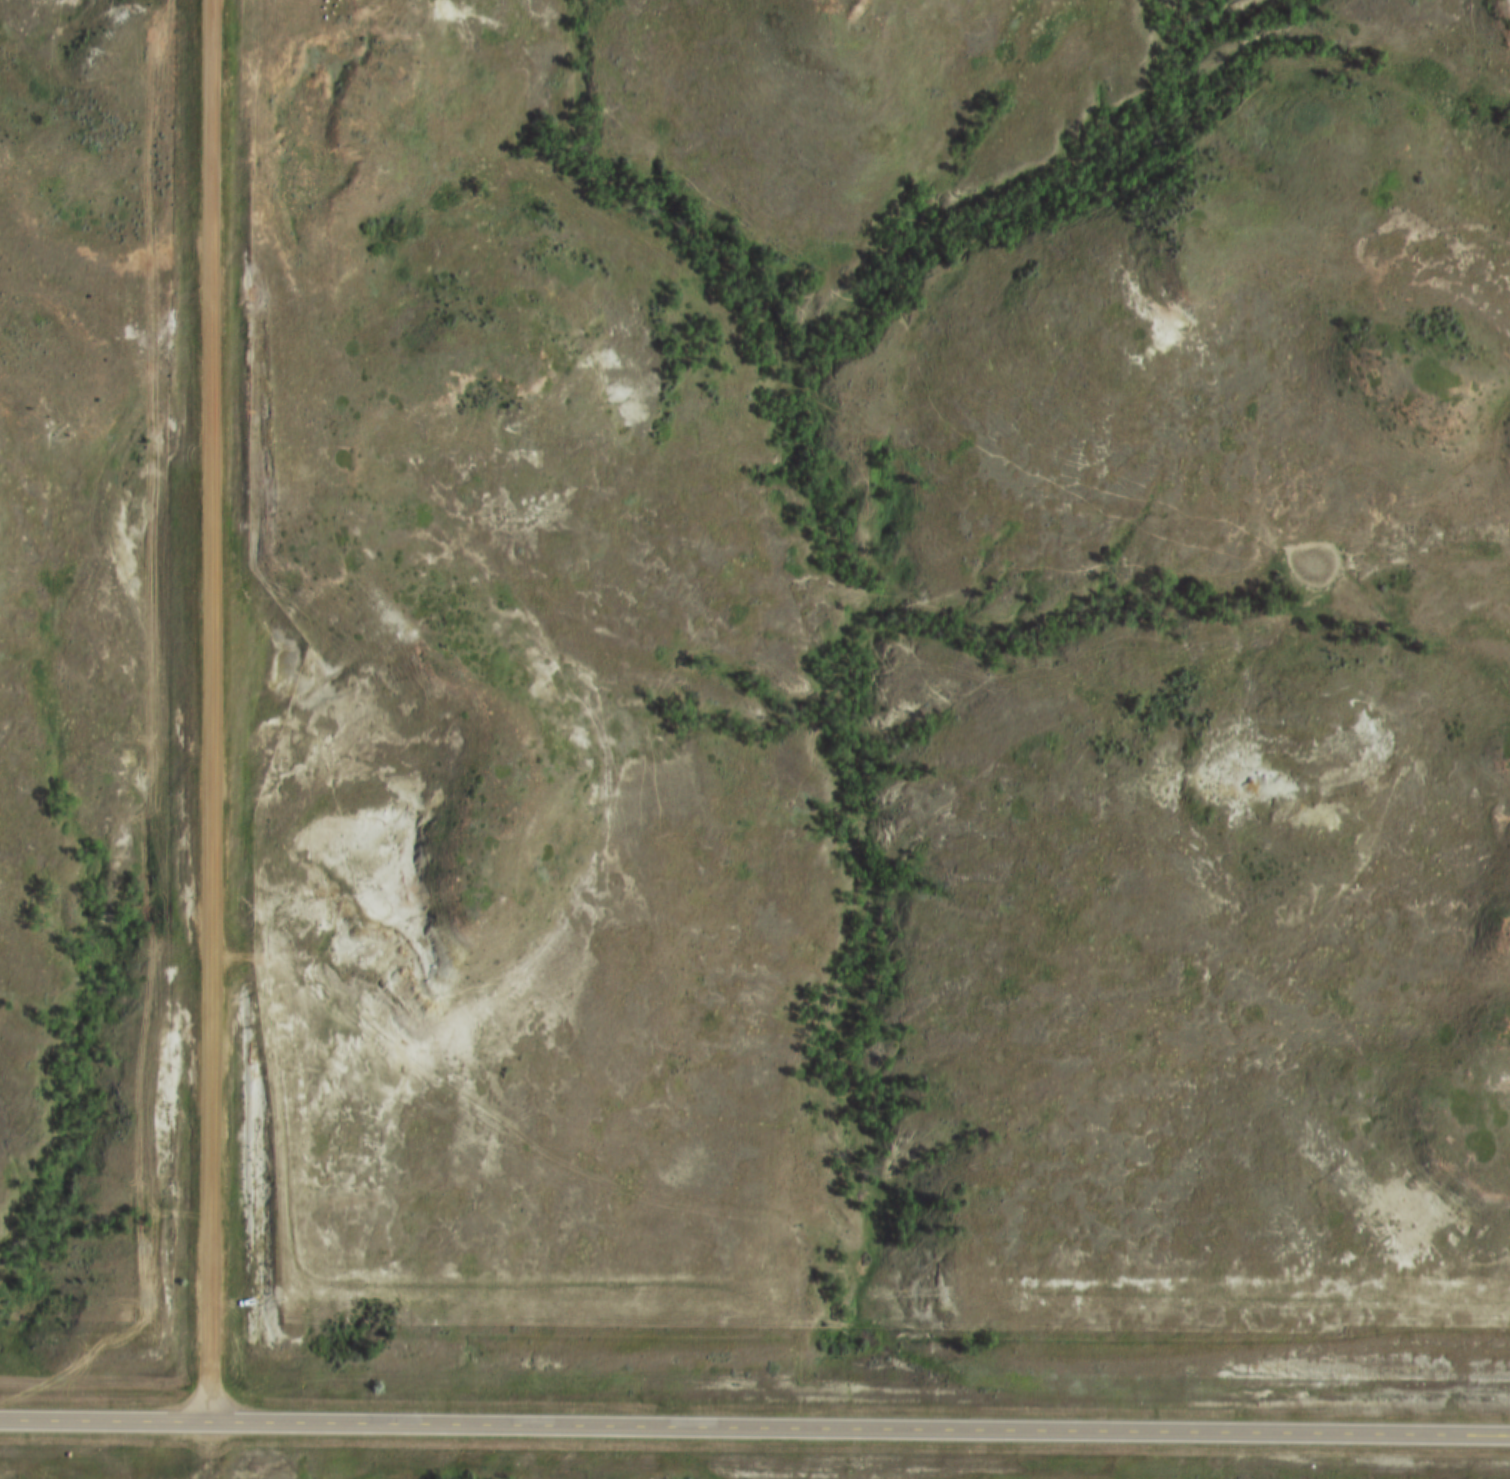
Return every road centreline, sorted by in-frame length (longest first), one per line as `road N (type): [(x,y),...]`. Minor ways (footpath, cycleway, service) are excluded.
road 1 (secondary): [(1509,1440),(0,1422)]
road 2 (residential): [(206,0),(210,1423)]

